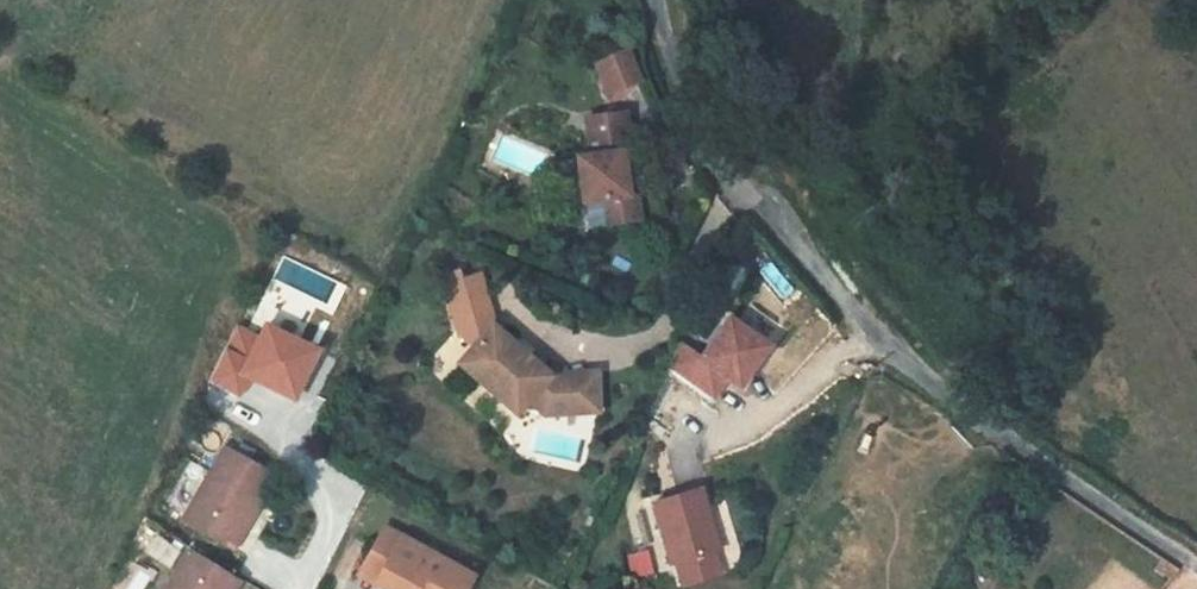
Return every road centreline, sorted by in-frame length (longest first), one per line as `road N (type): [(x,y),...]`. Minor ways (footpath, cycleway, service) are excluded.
road 1 (unclassified): [(648,0),(692,115),(848,305),(926,377),(1196,568)]

